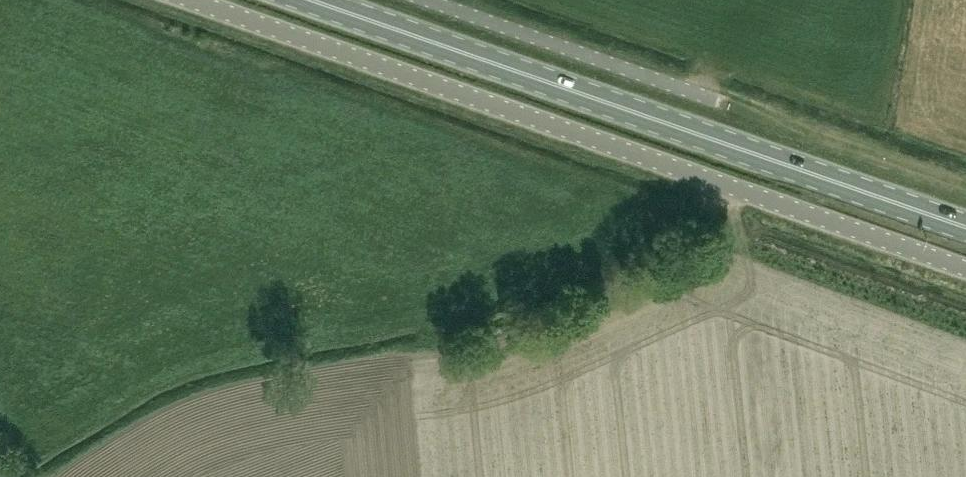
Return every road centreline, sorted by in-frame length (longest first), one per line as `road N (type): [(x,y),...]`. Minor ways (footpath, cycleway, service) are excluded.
road 1 (unclassified): [(965,265),(198,0)]
road 2 (primary): [(313,0),(965,227)]
road 3 (unclassified): [(719,100),(426,0)]

